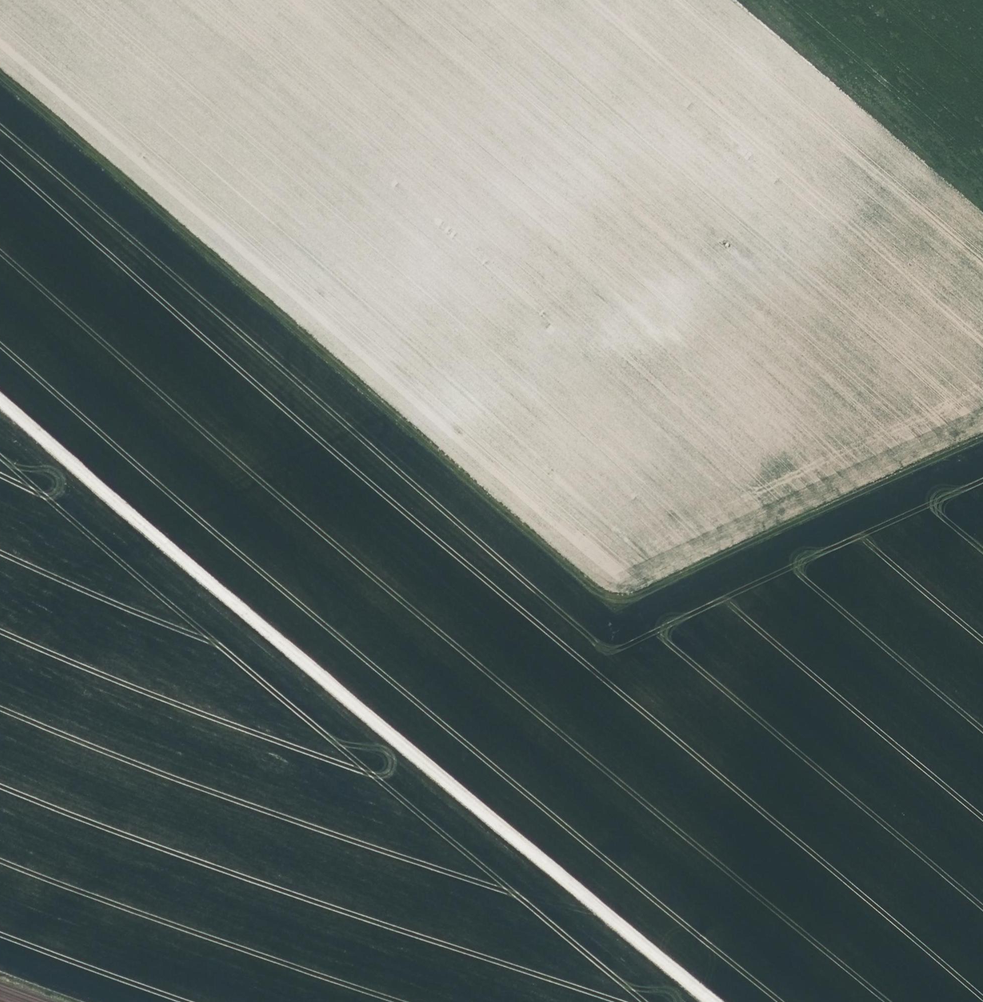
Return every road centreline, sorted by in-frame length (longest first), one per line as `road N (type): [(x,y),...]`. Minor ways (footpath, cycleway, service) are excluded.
road 1 (track): [(0,399),(713,1001)]

